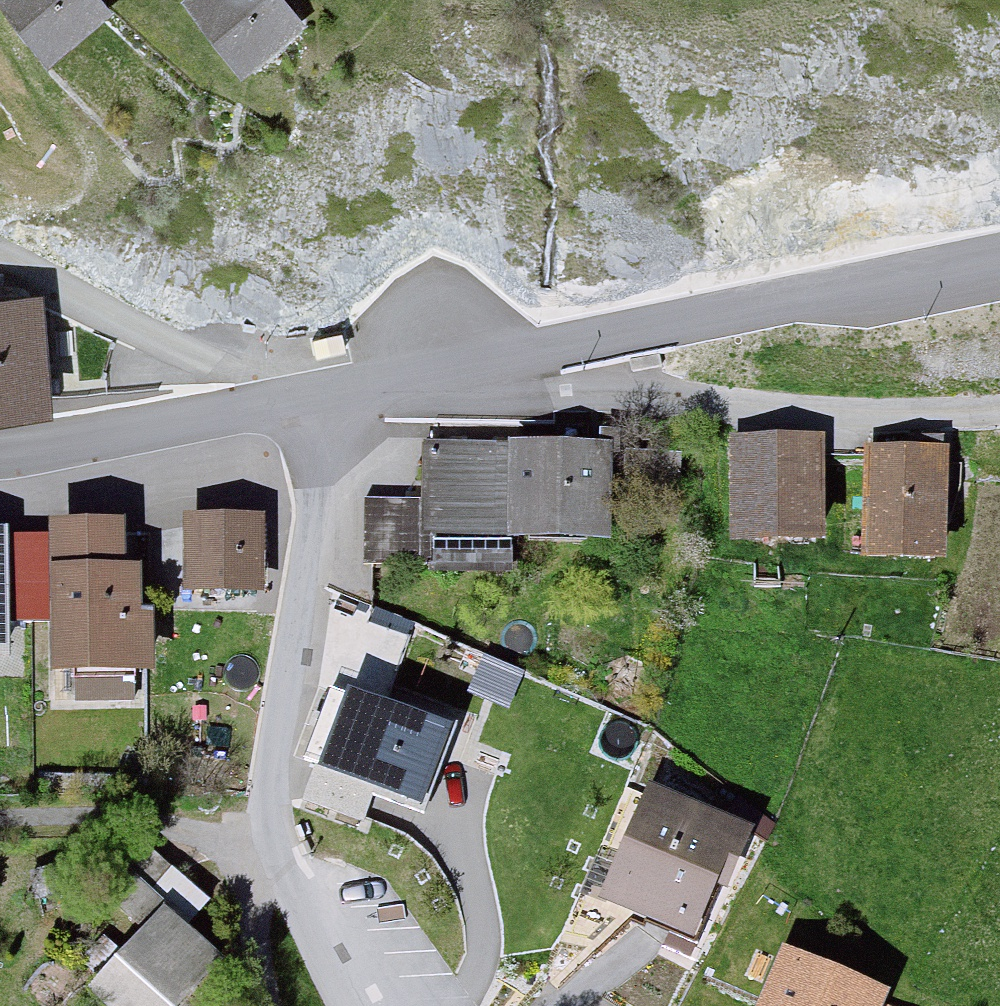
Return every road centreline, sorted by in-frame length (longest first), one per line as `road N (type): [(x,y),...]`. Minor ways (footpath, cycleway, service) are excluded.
road 1 (tertiary): [(481,369),(999,260)]
road 2 (residential): [(481,369),(791,412),(999,396)]
road 3 (unclassified): [(299,407),(309,495),(272,709),(260,878)]
road 4 (track): [(299,407),(0,264)]
road 5 (tertiary): [(0,428),(299,407)]
road 6 (tertiary): [(299,407),(481,369)]
road 7 (unclassified): [(260,878),(335,1005)]
road 8 (residential): [(260,878),(265,1005)]

